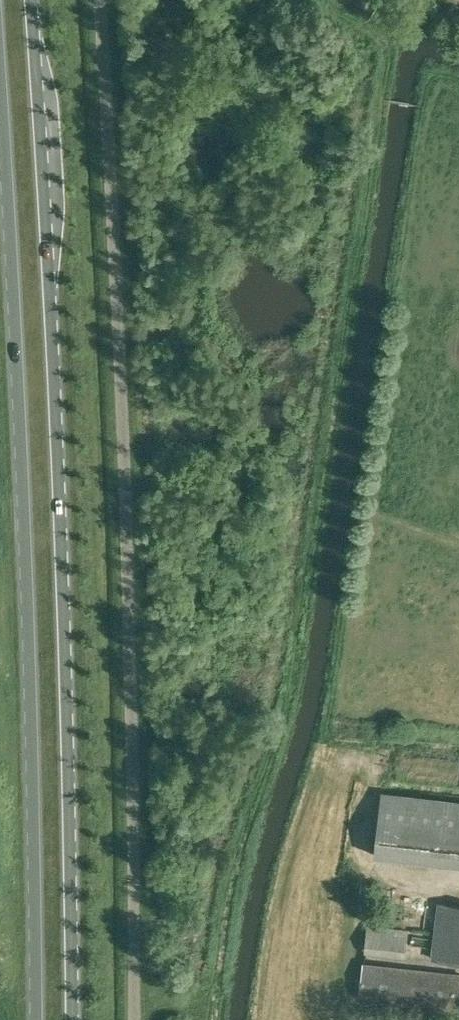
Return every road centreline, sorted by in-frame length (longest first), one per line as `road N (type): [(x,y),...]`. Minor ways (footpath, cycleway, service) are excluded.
road 1 (primary): [(69,1019),(67,641),(26,0)]
road 2 (primary): [(0,179),(28,633),(29,1019)]

